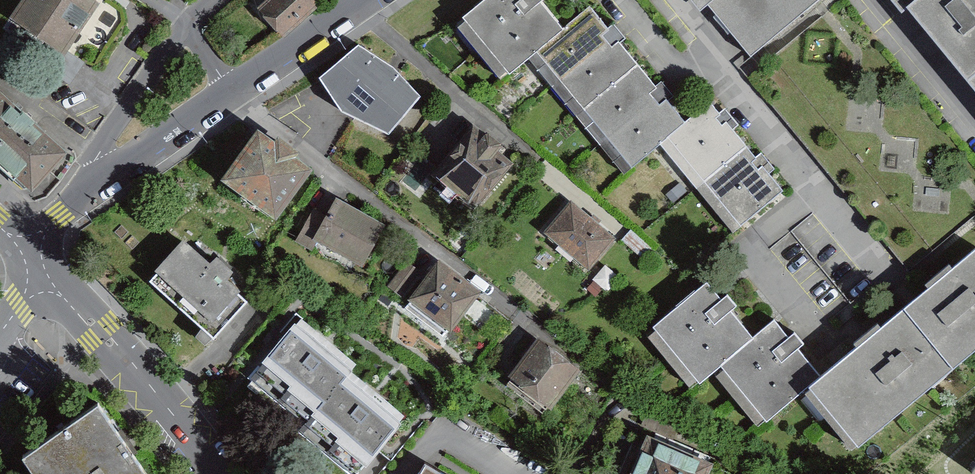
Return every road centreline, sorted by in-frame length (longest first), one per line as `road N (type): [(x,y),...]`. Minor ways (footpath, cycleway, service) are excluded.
road 1 (residential): [(28,253),(92,184),(357,0)]
road 2 (residential): [(49,274),(214,473)]

